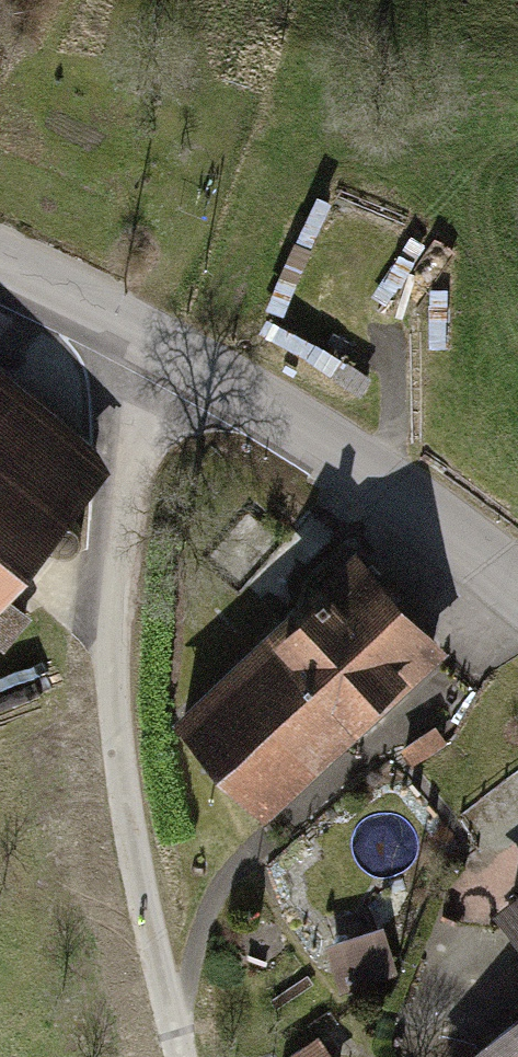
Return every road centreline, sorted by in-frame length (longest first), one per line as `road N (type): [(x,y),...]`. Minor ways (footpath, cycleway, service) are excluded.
road 1 (track): [(180,1056),(130,847),(114,657),(158,366)]
road 2 (tertiary): [(0,287),(158,366),(517,591)]

